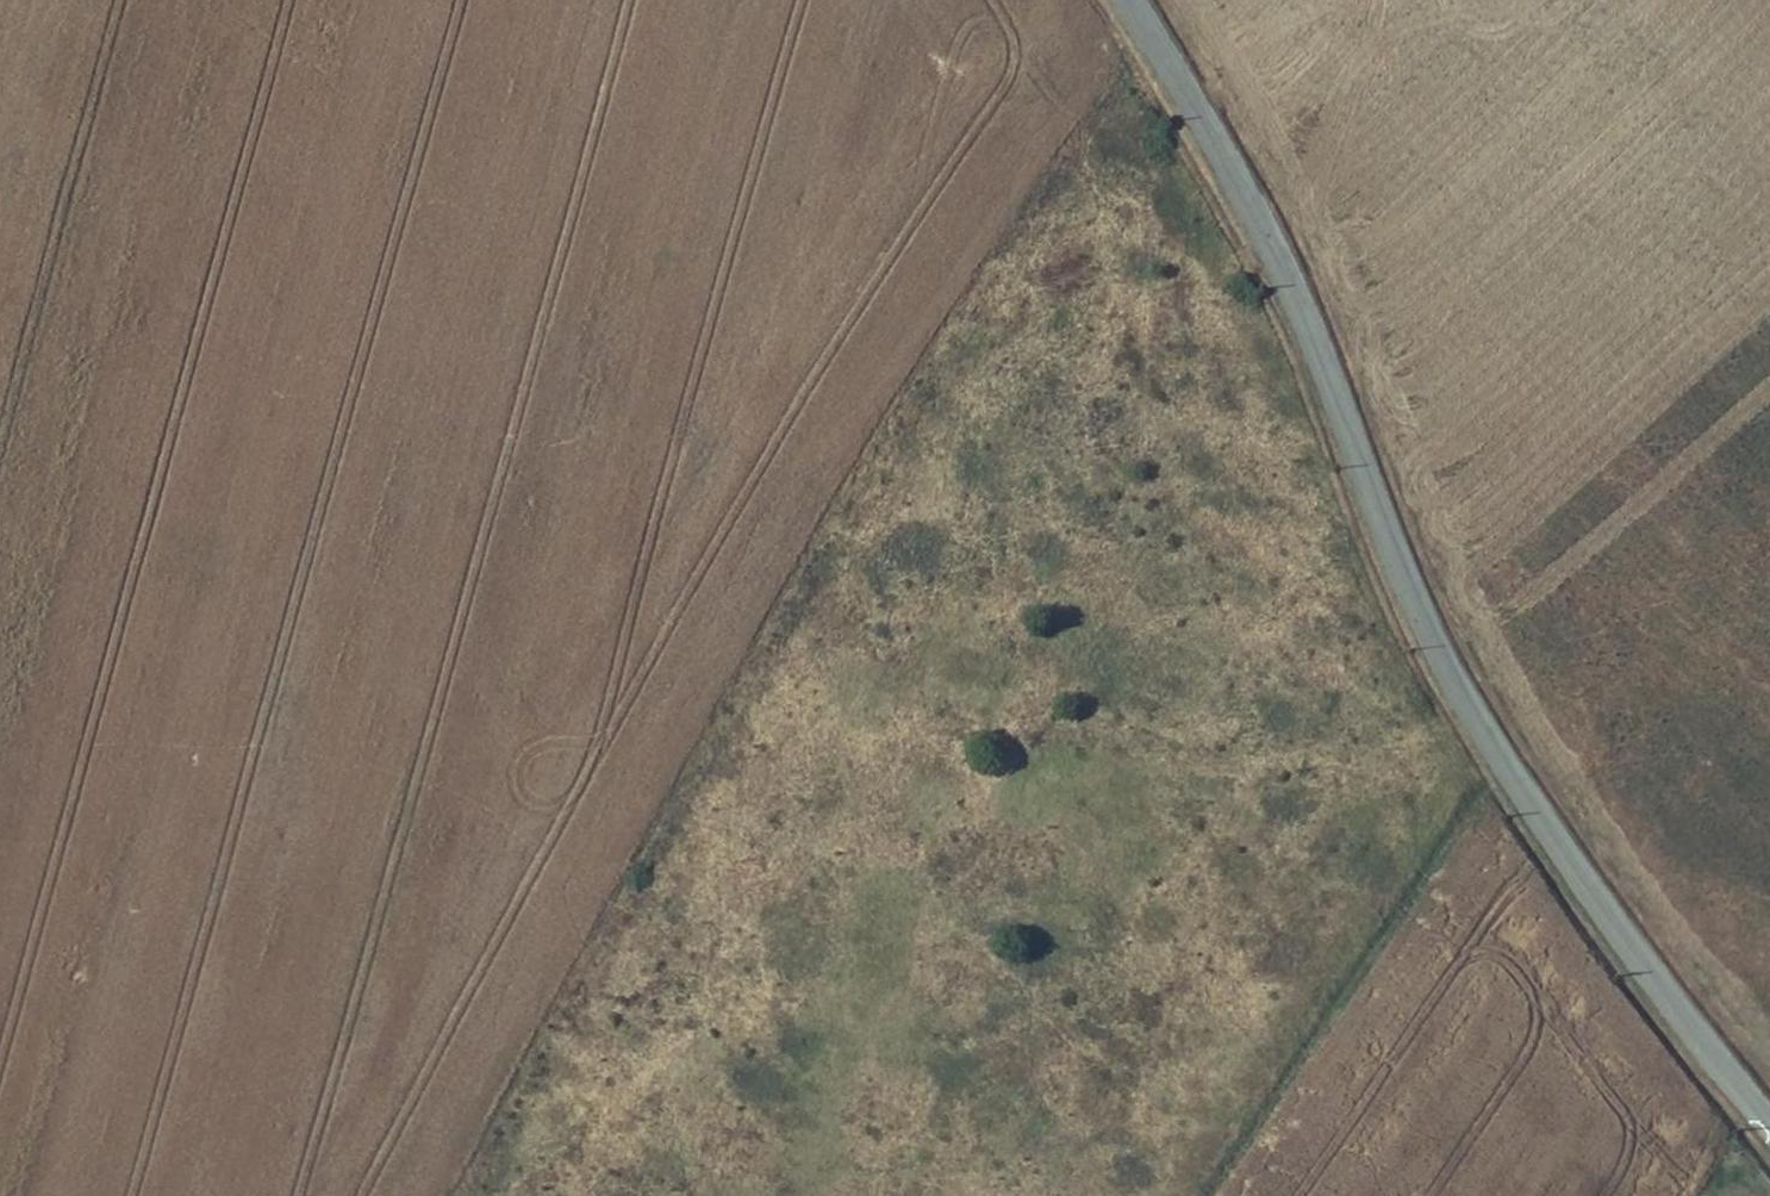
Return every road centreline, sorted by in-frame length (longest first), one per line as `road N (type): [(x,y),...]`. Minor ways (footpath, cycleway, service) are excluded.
road 1 (unclassified): [(1125,0),(1303,292),(1410,601),(1531,818),(1769,1131)]

